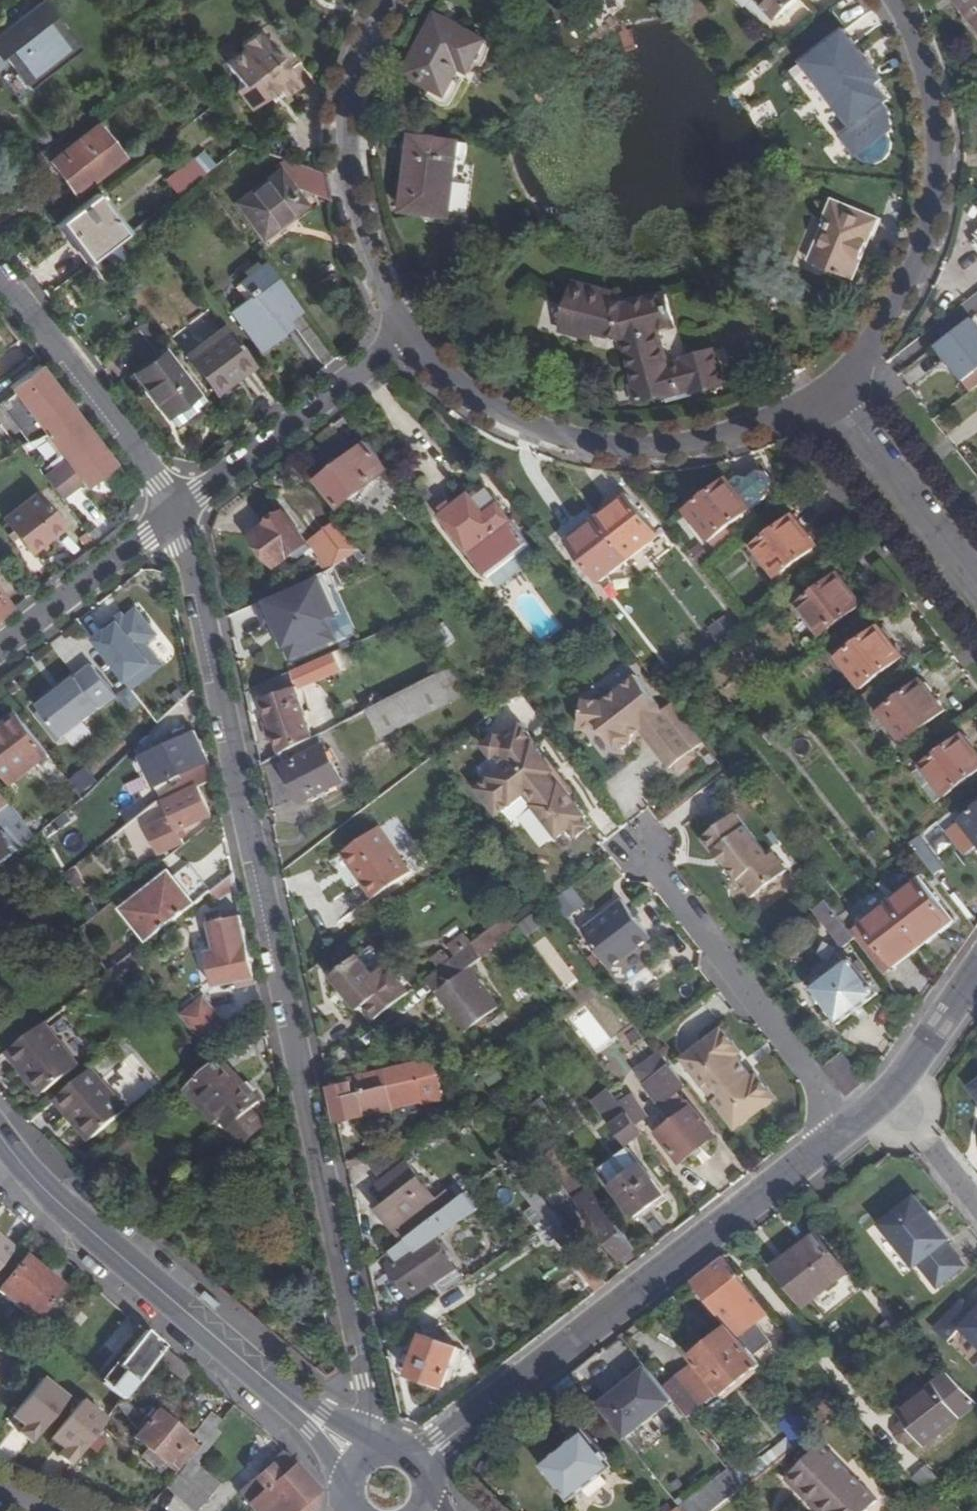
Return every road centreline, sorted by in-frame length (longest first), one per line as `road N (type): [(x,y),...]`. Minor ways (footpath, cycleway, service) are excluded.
road 1 (residential): [(181,504),(367,1379),(374,1450)]
road 2 (tertiary): [(848,1129),(417,1459)]
road 3 (residential): [(410,332),(478,397),(518,421),(609,447),(703,444),(791,411),(830,384)]
road 4 (residential): [(830,384),(891,318),(928,236),(937,191),(934,101),(893,0)]
road 5 (secondary): [(39,1185),(366,1454)]
road 6 (residential): [(396,0),(366,62),(351,174),(360,230),(410,332)]
road 7 (residential): [(848,1129),(649,851)]
road 8 (residential): [(0,270),(181,504)]
road 9 (residential): [(410,332),(181,504)]
road 10 (residential): [(830,384),(976,581)]
road 11 (residential): [(181,504),(0,645)]
road 12 (tertiary): [(976,977),(902,1089)]
road 13 (residential): [(976,1187),(902,1089)]

